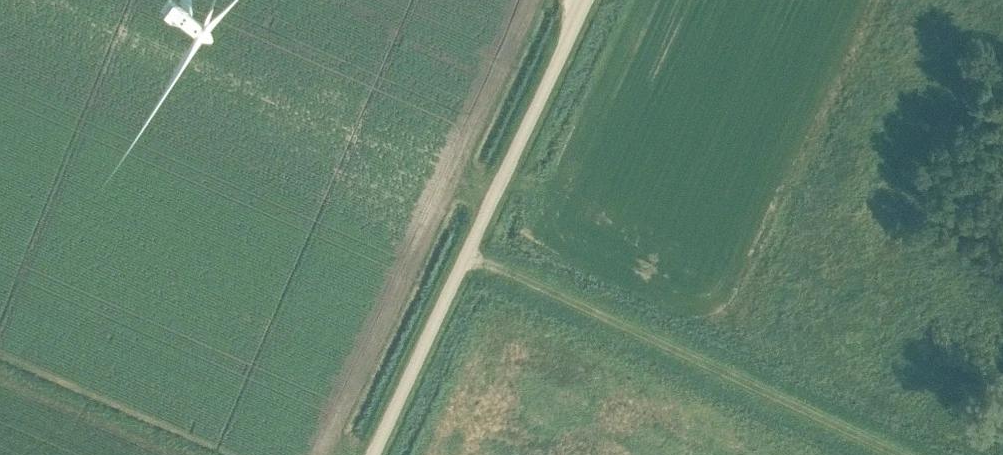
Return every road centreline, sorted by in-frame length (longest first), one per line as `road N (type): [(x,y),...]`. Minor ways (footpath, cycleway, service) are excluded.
road 1 (unclassified): [(468,236),(934,454)]
road 2 (unclassified): [(468,236),(581,0)]
road 3 (unclassified): [(363,454),(468,236)]

